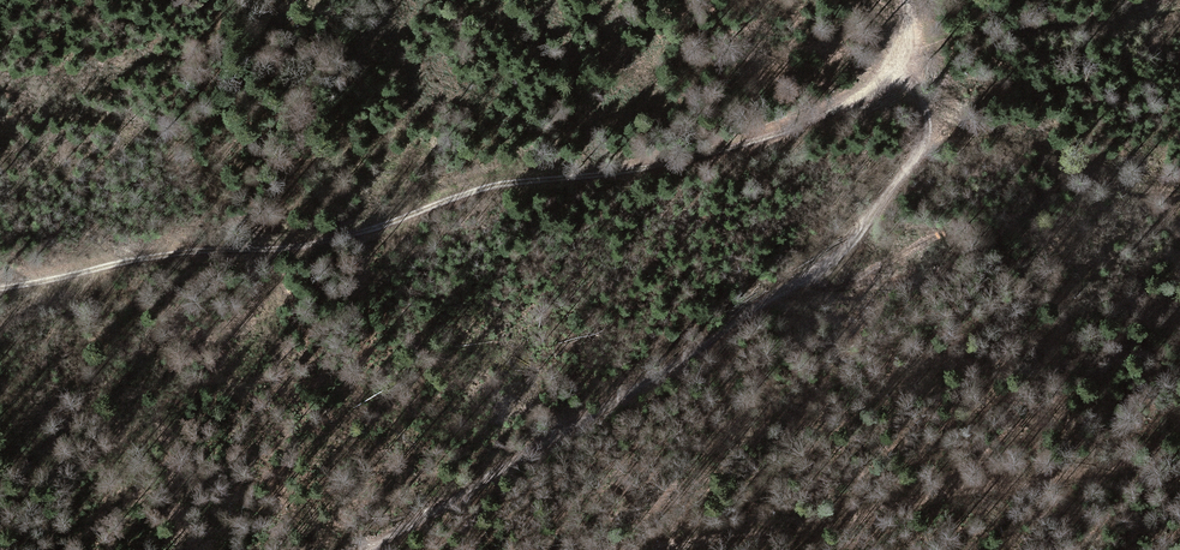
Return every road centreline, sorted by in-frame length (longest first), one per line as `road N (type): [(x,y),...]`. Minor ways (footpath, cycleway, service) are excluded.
road 1 (track): [(0,289),(171,254),(314,243),(503,183),(652,166),(730,148),(869,93),(900,52),(984,28),(1032,29),(1179,0)]
road 2 (track): [(375,549),(671,367),(853,242),(927,135),(921,87),(900,52),(905,0)]
road 3 (track): [(639,549),(725,527),(1131,467)]
road 4 (track): [(928,120),(1025,134),(1100,172),(1179,190)]

